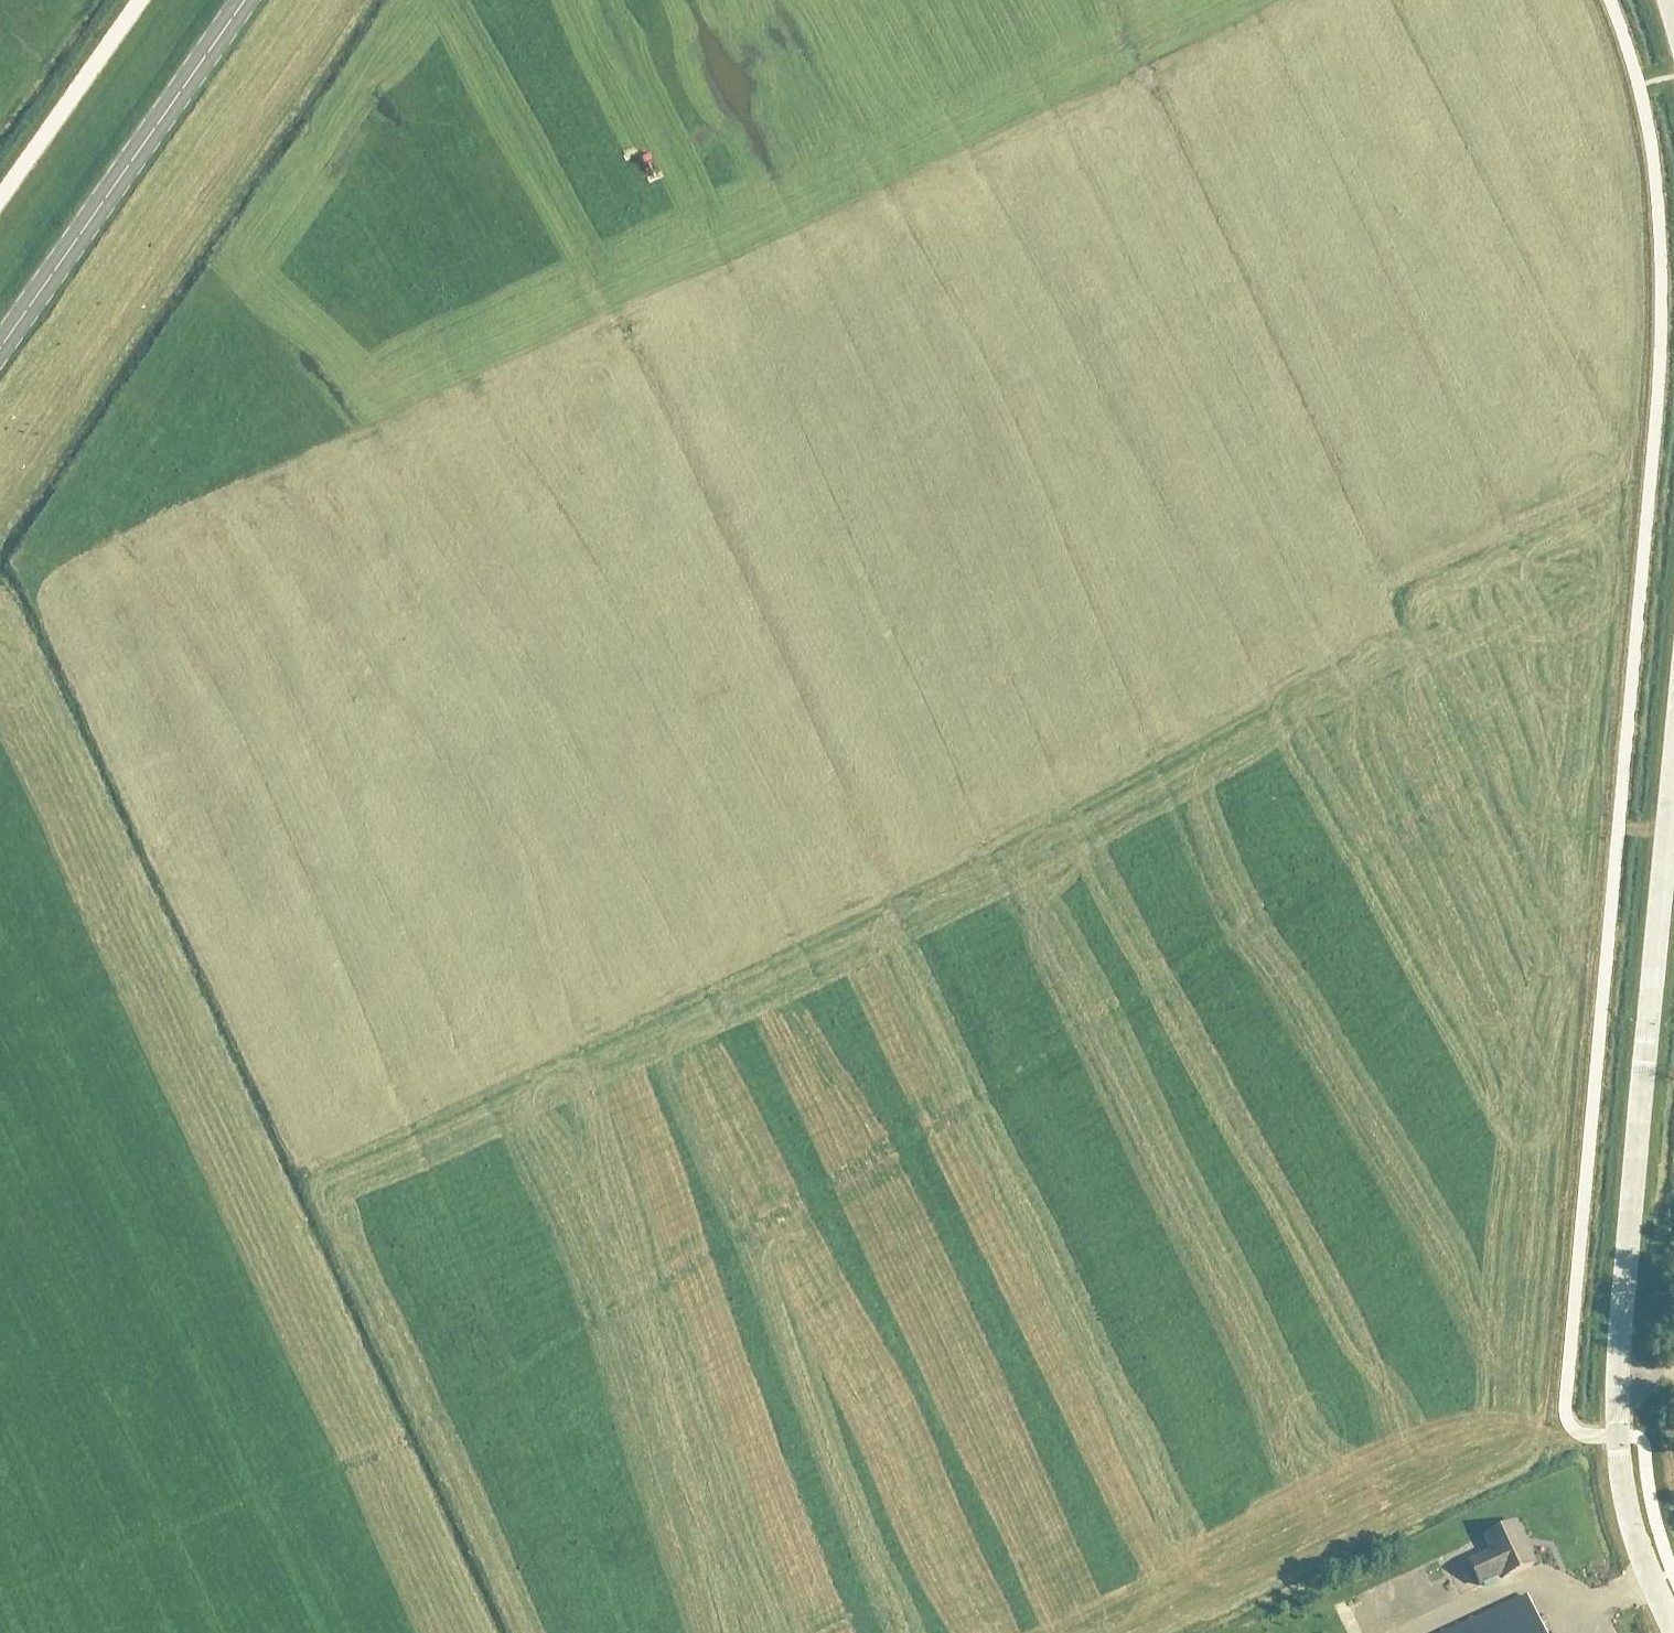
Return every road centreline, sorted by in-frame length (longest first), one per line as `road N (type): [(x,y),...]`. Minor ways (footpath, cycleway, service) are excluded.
road 1 (tertiary): [(1673,1632),(1624,1508),(1618,1438),(1673,755)]
road 2 (secondary): [(0,347),(245,0)]

